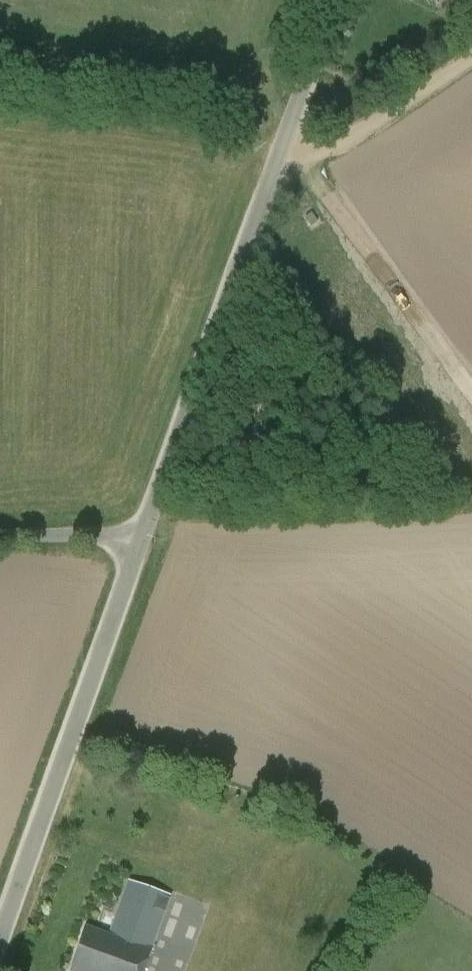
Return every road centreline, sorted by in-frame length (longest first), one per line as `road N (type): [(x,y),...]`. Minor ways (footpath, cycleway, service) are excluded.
road 1 (tertiary): [(140,538),(333,0)]
road 2 (tertiary): [(0,951),(140,538)]
road 3 (track): [(279,153),(345,140),(471,52)]
road 4 (unclassified): [(0,537),(140,538)]

